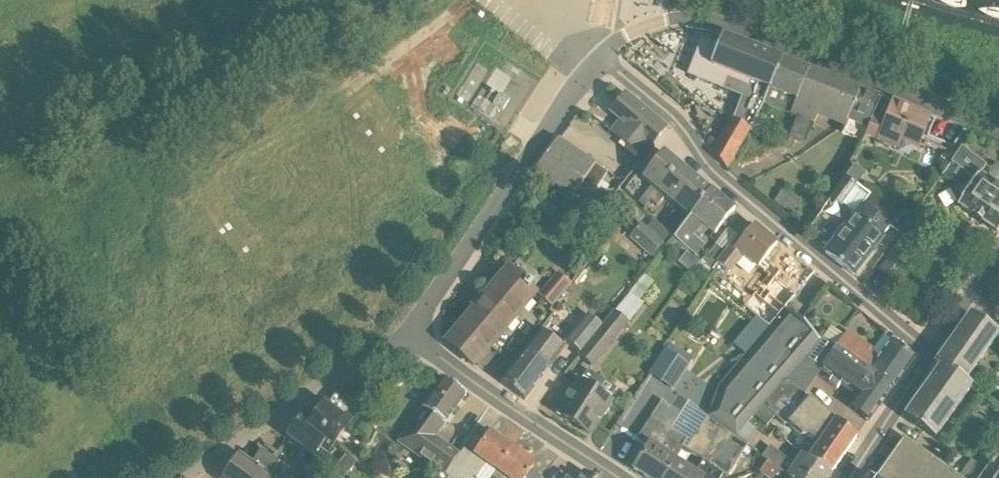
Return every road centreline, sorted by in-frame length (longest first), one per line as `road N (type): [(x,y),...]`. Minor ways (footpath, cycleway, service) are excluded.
road 1 (residential): [(929,351),(703,161),(681,118),(604,60)]
road 2 (residential): [(998,132),(700,15),(639,28),(604,60)]
road 3 (residential): [(411,342),(466,246),(604,60)]
road 4 (residential): [(191,477),(352,366),(411,342)]
road 5 (residential): [(621,477),(411,342)]
road 6 (residential): [(854,477),(929,351)]
road 7 (residential): [(929,351),(998,250)]

